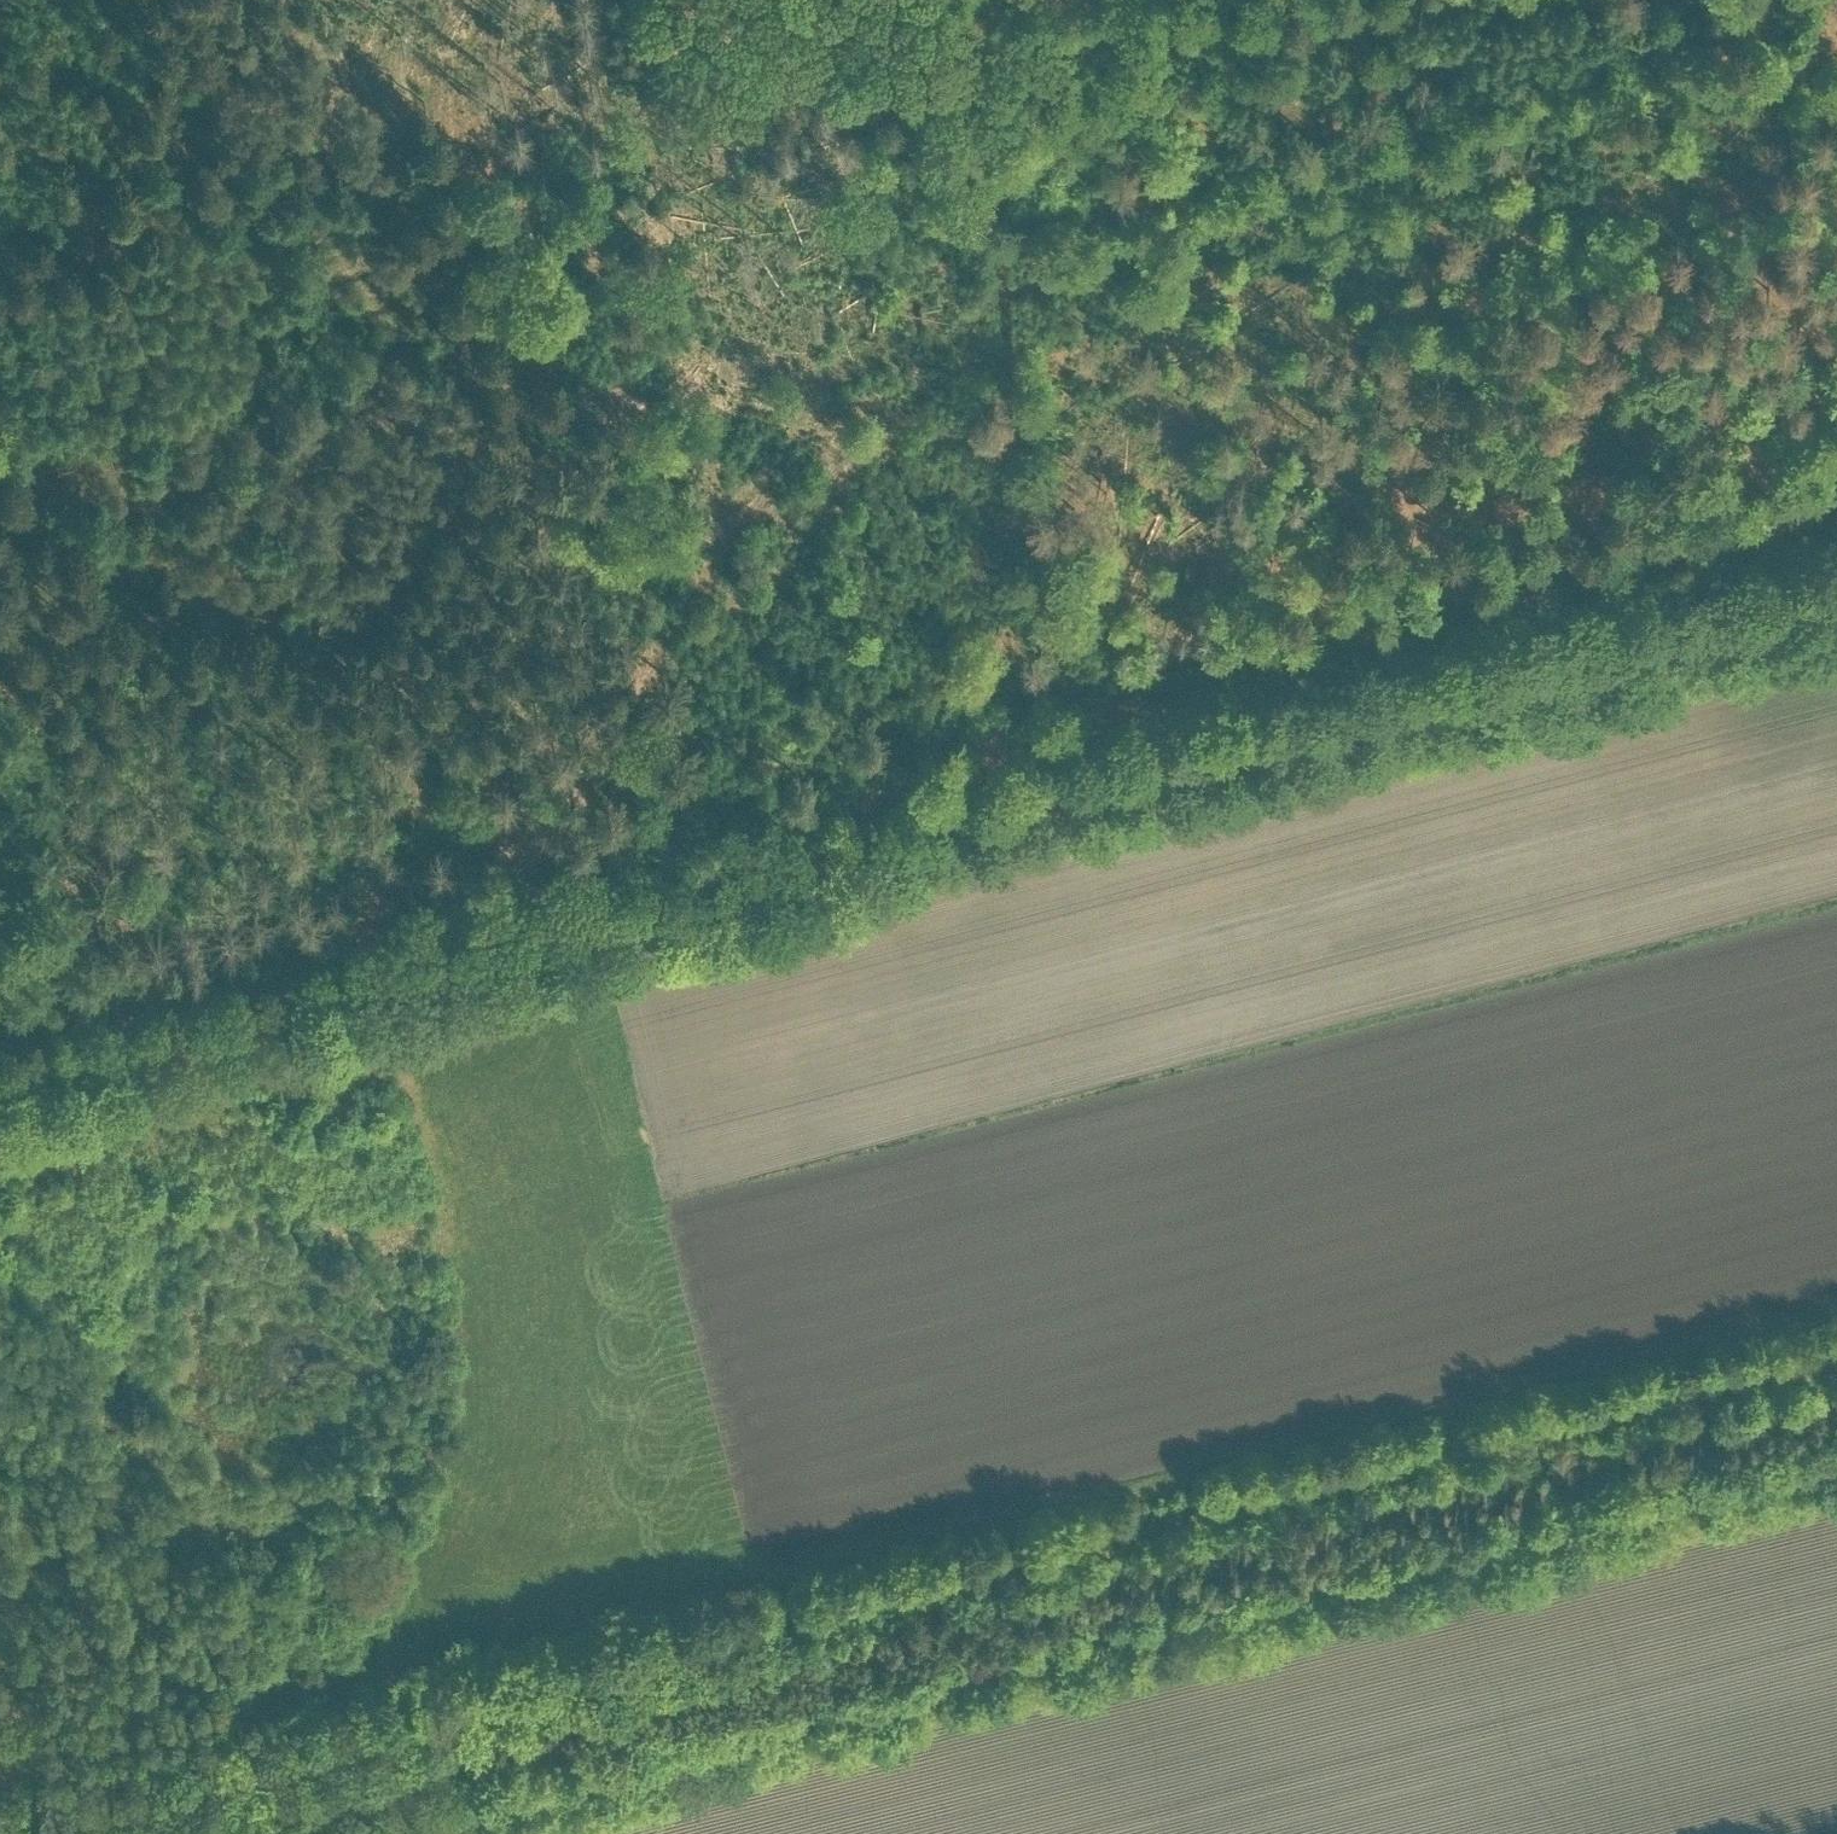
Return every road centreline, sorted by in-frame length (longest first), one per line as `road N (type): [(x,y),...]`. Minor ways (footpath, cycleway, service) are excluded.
road 1 (track): [(1836,589),(0,1082)]

